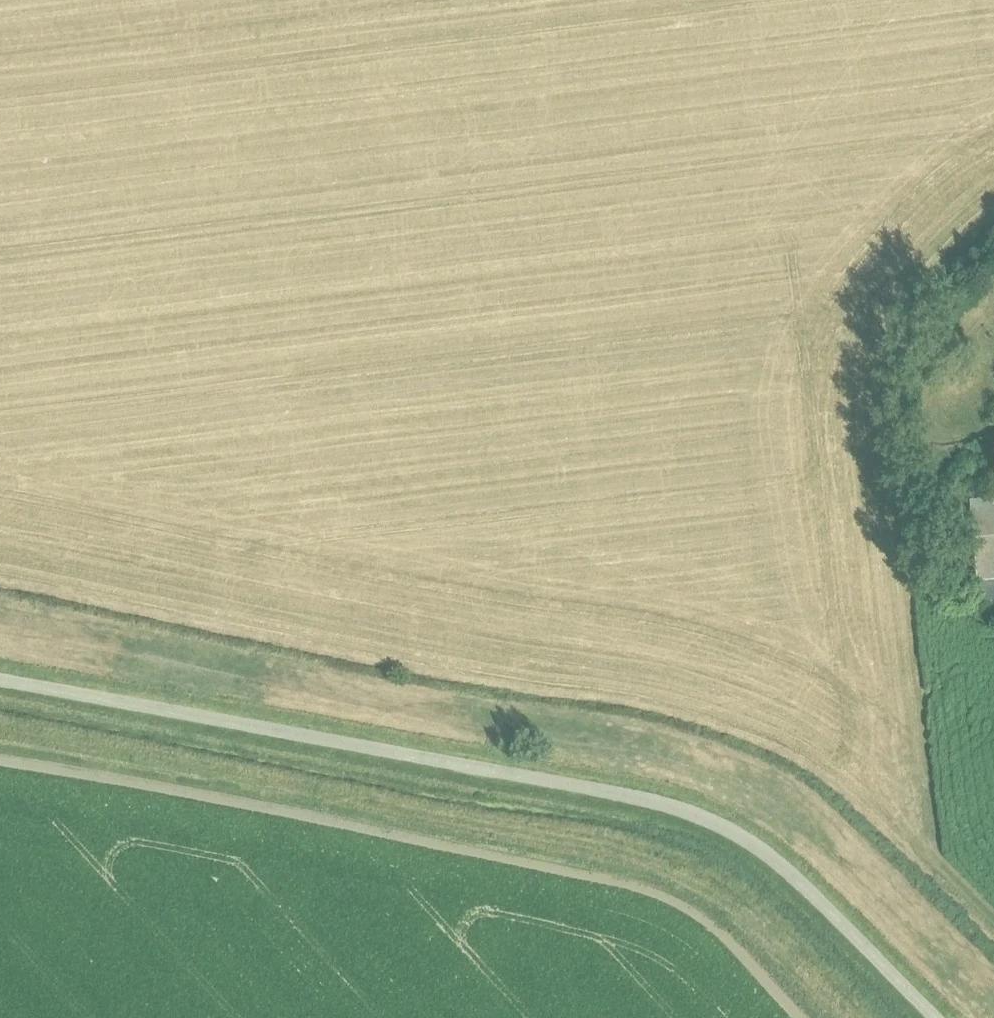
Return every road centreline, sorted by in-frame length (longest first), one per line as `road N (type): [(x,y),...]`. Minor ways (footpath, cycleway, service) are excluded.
road 1 (unclassified): [(934,1017),(773,858),(674,807),(0,679)]

